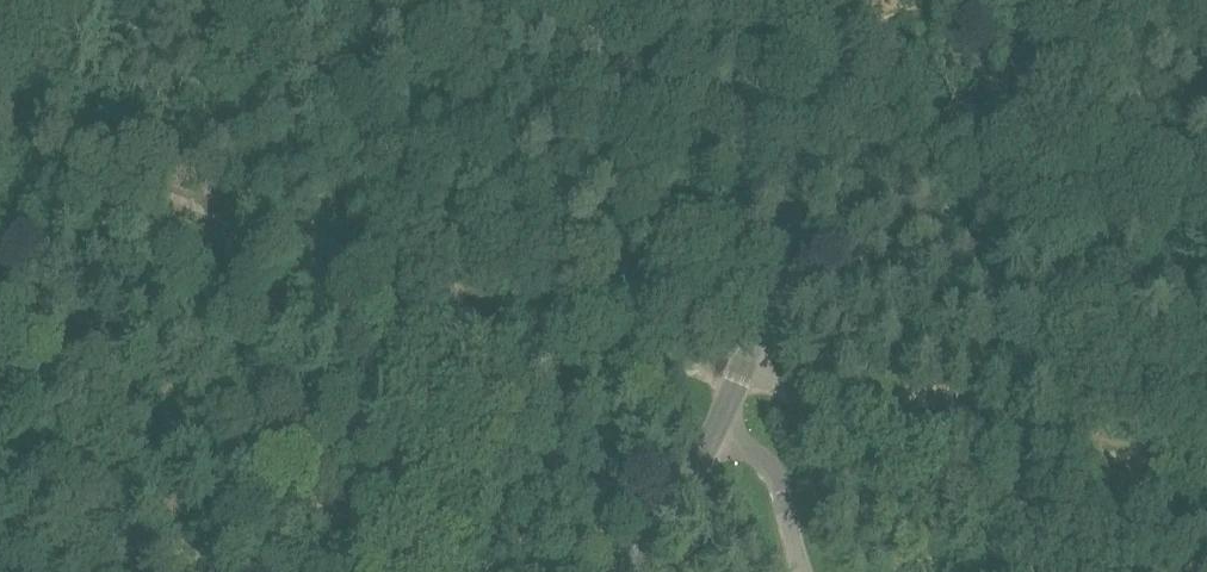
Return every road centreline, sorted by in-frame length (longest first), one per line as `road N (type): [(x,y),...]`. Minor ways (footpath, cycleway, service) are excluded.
road 1 (tertiary): [(711,440),(763,313),(836,0)]
road 2 (unclassified): [(803,571),(773,469),(711,440)]
road 3 (tertiary): [(629,571),(711,440)]

